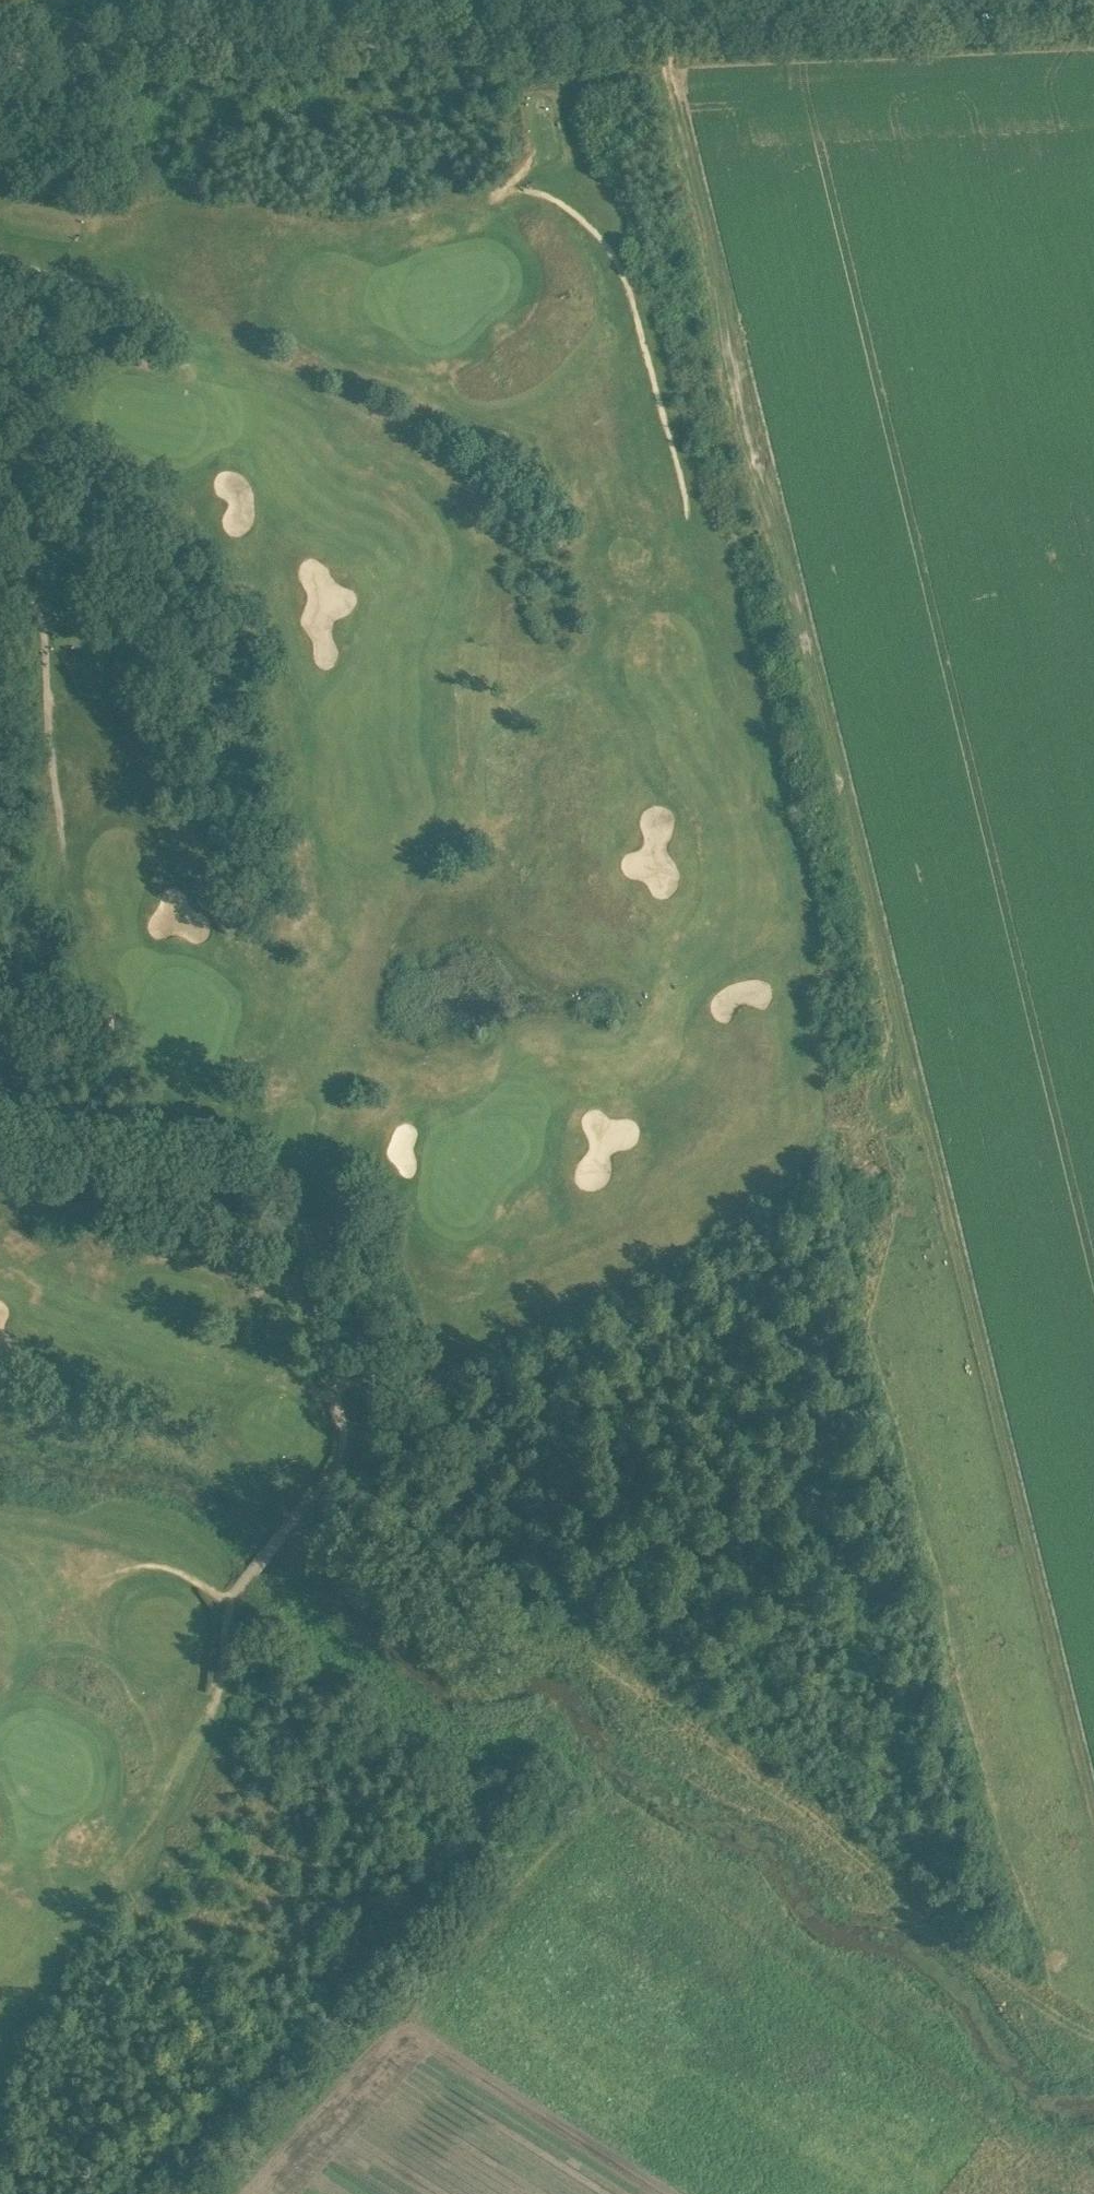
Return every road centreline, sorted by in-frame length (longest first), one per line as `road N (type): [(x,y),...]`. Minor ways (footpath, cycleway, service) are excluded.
road 1 (track): [(1093,1869),(654,23)]
road 2 (tertiary): [(0,53),(1093,3)]
road 3 (track): [(143,1157),(0,1127)]

